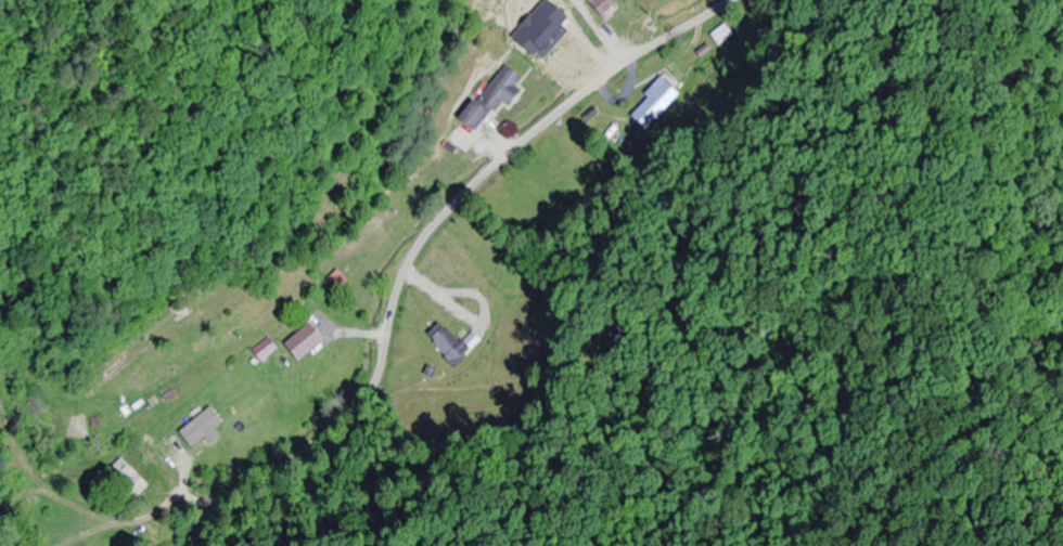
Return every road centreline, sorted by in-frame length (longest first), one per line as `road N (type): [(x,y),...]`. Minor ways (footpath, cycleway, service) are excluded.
road 1 (residential): [(191,545),(234,493),(311,446),(370,393),(400,255),(609,74),(732,0)]

